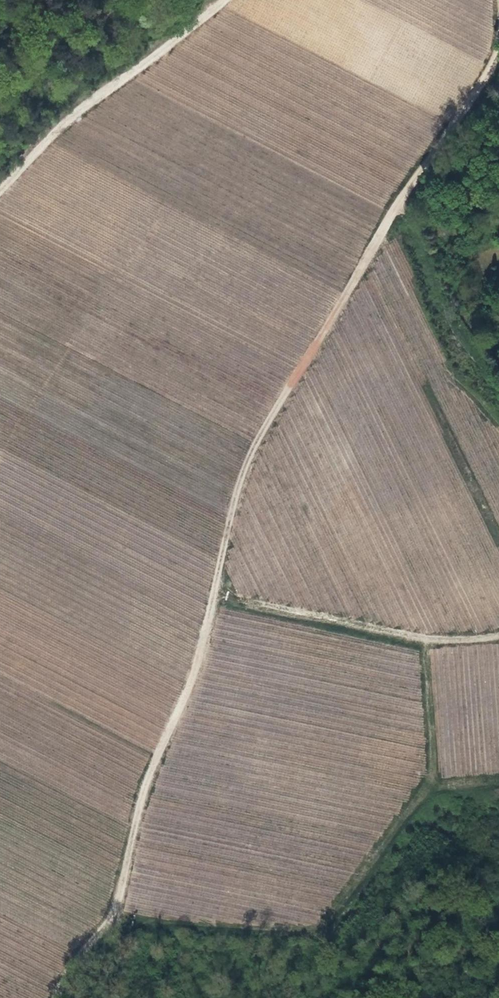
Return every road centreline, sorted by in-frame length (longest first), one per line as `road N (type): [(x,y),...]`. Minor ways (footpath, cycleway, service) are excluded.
road 1 (track): [(57,997),(73,963),(114,912),(152,766),(197,667),(253,446),(397,204)]
road 2 (track): [(222,0),(62,125),(0,191)]
road 3 (track): [(498,635),(417,638),(213,598)]
road 4 (track): [(397,204),(463,115),(498,44)]

